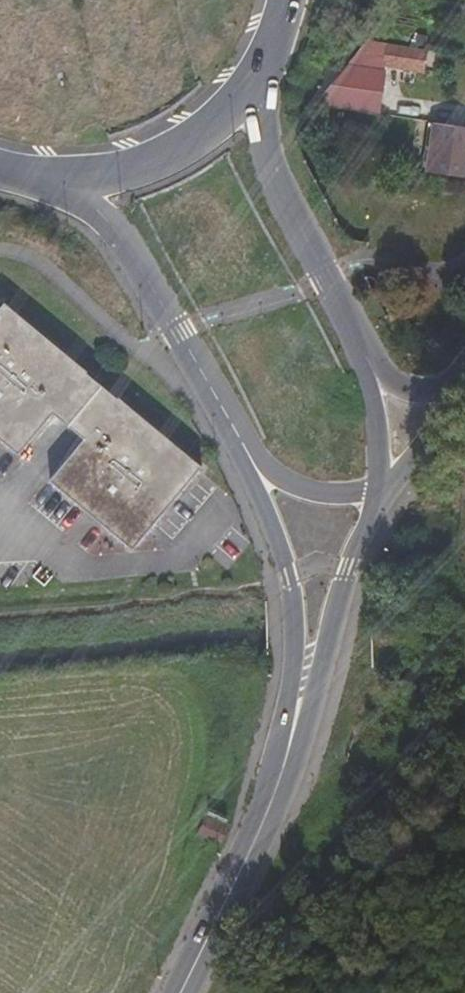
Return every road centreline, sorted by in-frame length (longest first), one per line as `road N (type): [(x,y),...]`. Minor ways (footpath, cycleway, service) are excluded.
road 1 (primary): [(242,442),(285,574),(295,640),(278,778)]
road 2 (primary): [(57,184),(133,237),(242,442)]
road 3 (primary): [(278,778),(376,487)]
road 4 (primary): [(369,371),(272,180),(259,89)]
road 5 (primary): [(181,992),(278,778)]
road 6 (primary): [(57,184),(122,179),(166,164),(206,141),(259,89)]
road 7 (secondary): [(242,442),(290,483),(337,493),(376,487)]
road 8 (secondary): [(376,487),(399,472),(461,380)]

